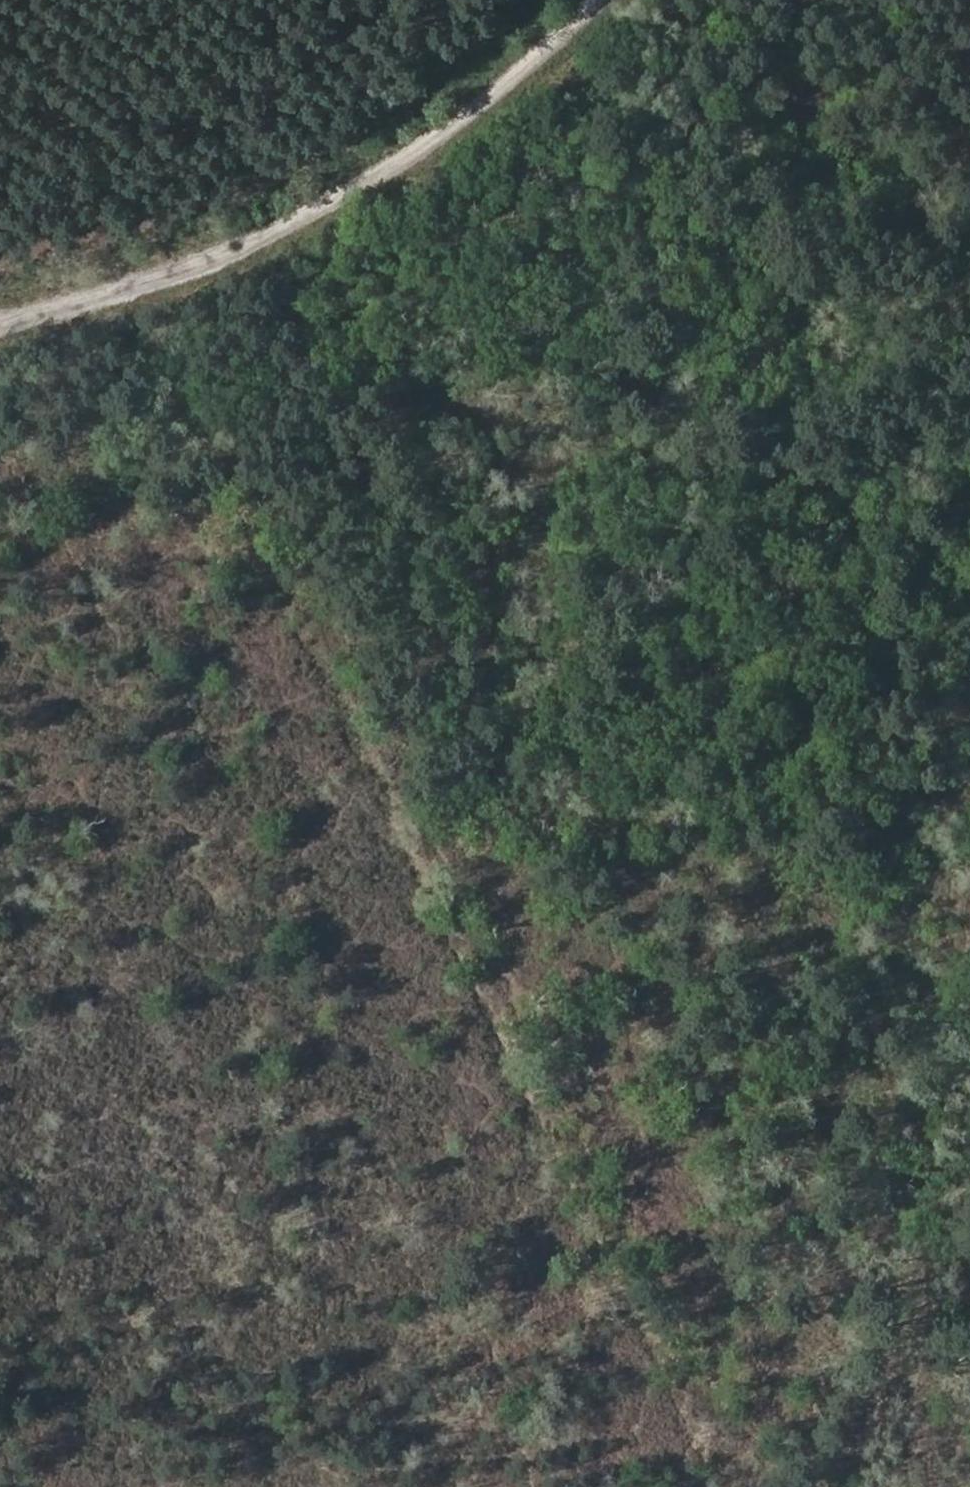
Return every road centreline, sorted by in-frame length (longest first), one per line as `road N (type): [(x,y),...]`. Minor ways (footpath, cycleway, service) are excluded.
road 1 (track): [(610,0),(401,178),(0,310)]

